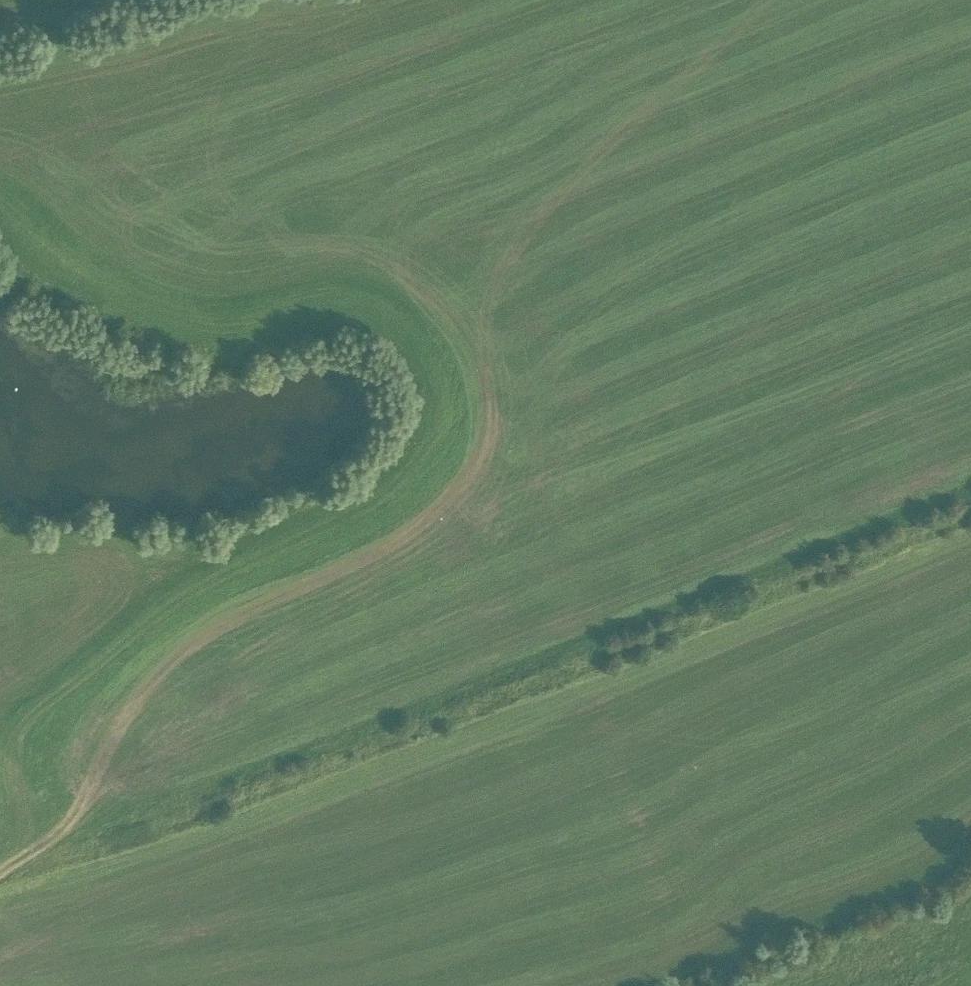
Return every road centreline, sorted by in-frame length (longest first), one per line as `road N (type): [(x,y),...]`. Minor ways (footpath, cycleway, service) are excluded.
road 1 (track): [(0,871),(531,691),(970,510)]

